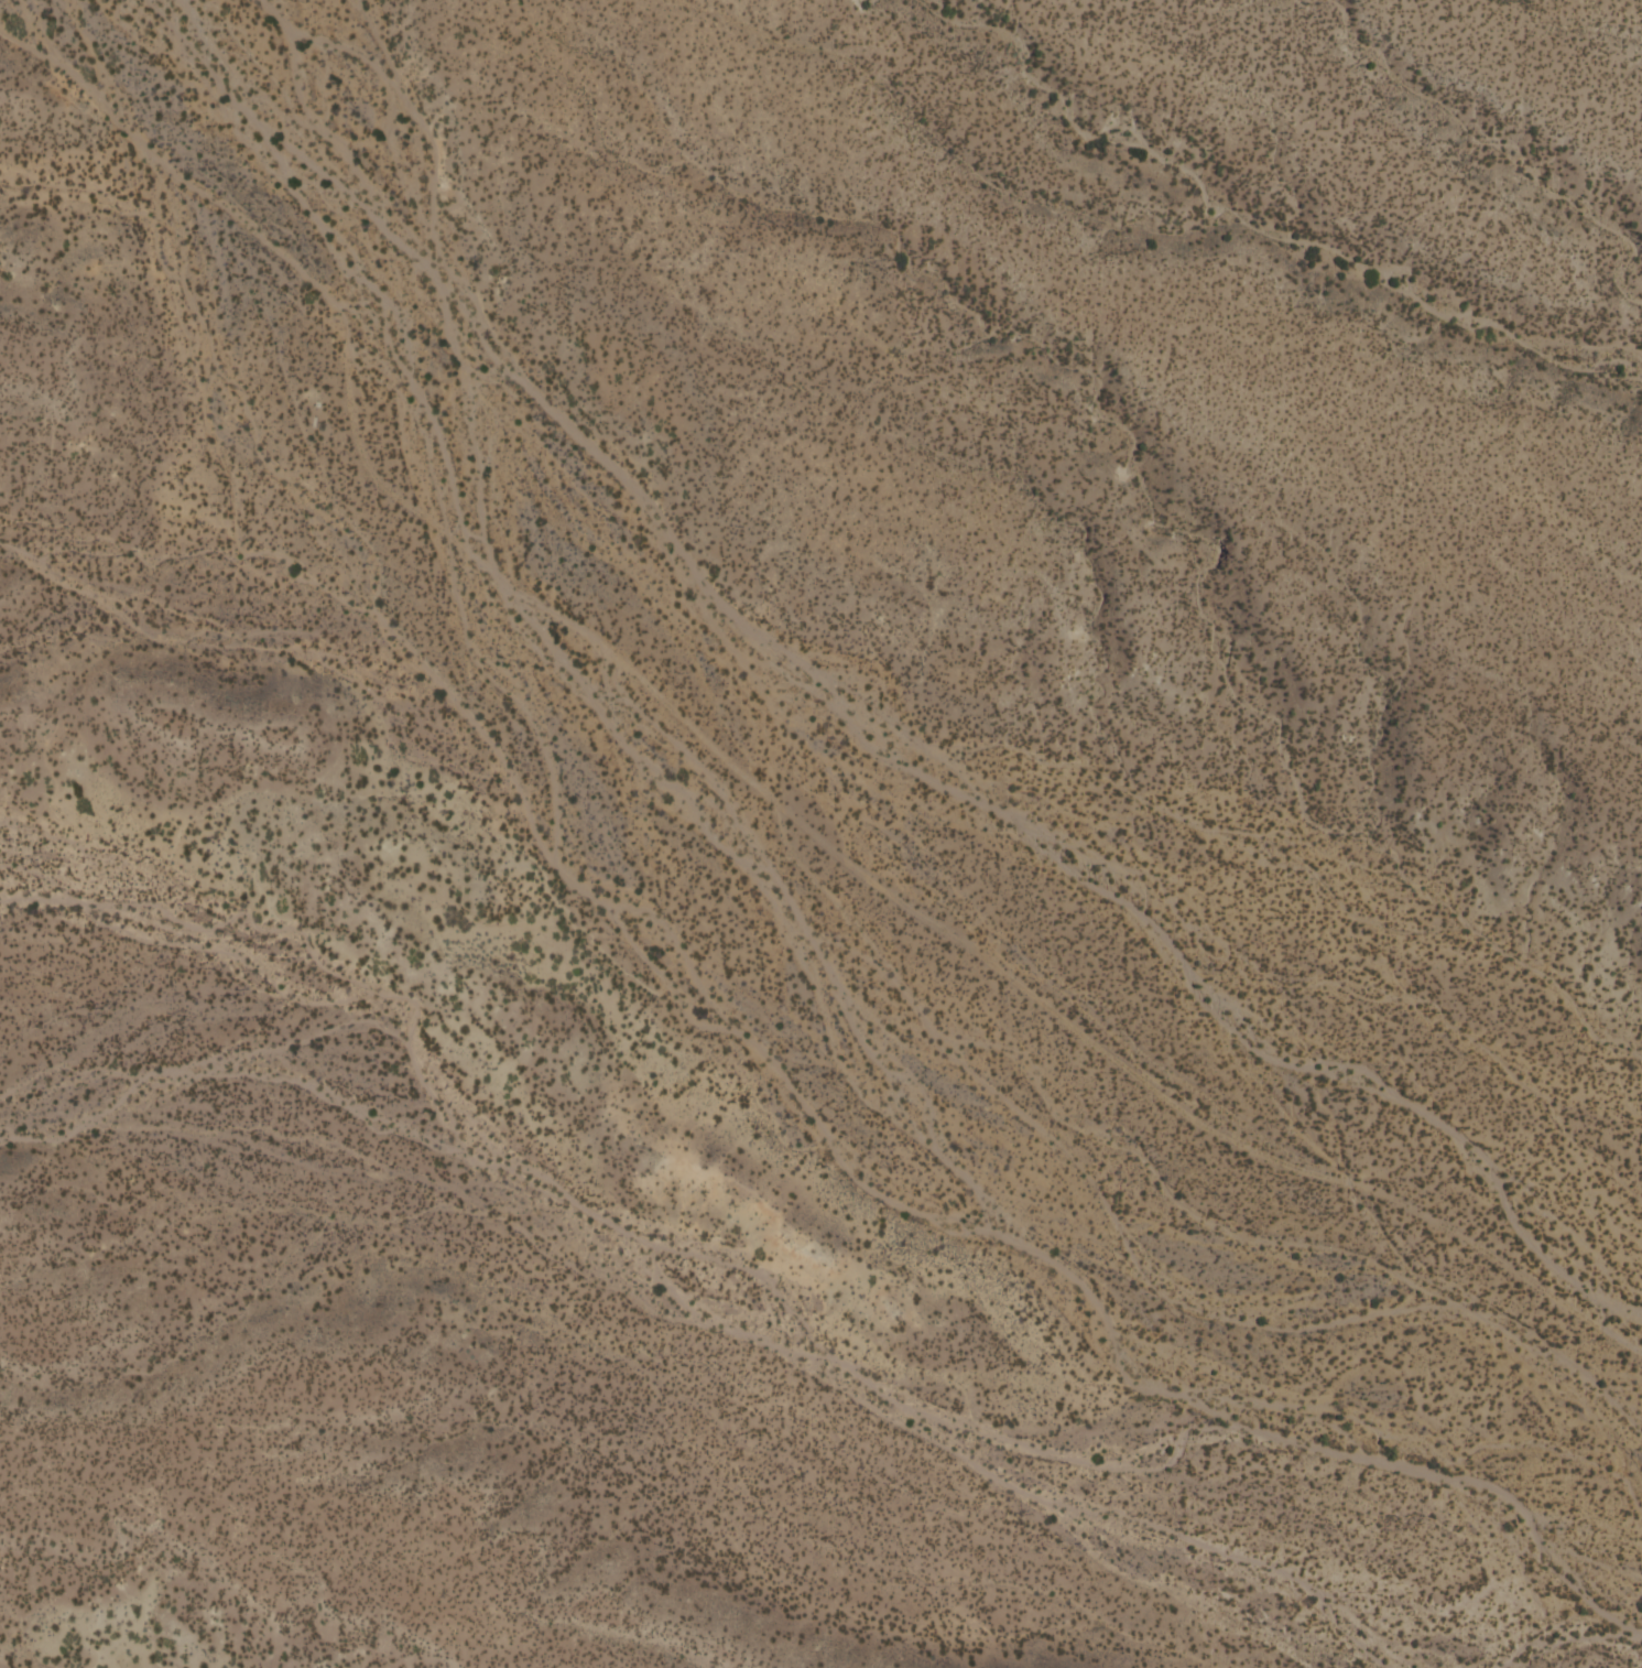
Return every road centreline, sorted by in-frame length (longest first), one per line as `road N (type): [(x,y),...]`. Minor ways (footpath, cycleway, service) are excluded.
road 1 (track): [(1641,1357),(1371,1190),(1290,1166),(1174,1106),(884,892),(703,744),(620,663),(454,549),(378,483),(348,433),(329,314),(298,271),(141,148),(52,55)]

